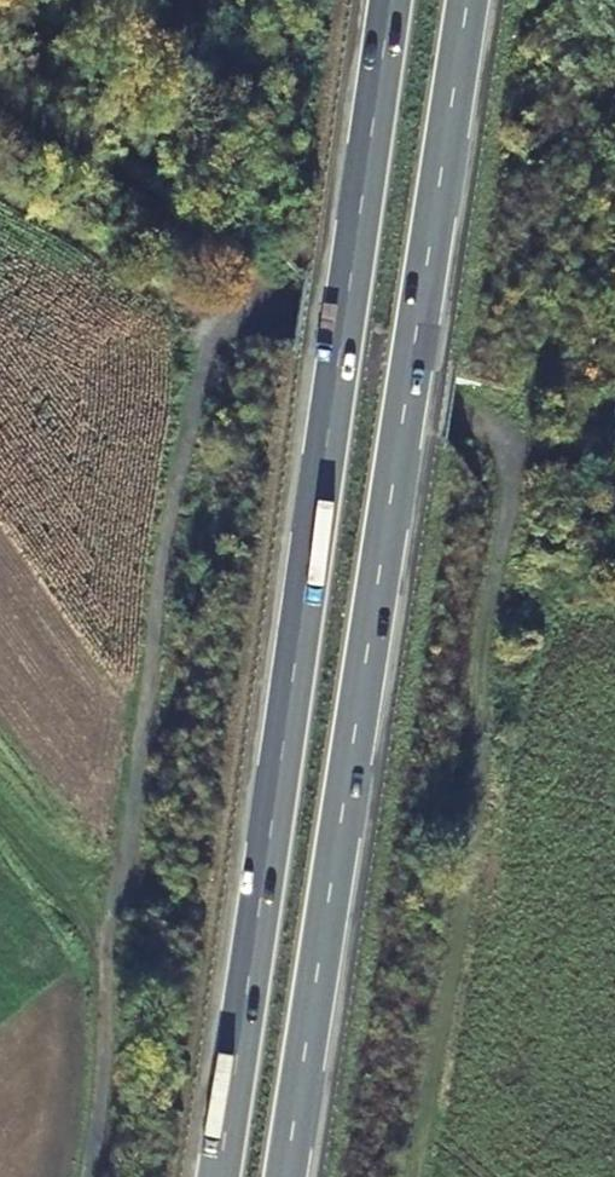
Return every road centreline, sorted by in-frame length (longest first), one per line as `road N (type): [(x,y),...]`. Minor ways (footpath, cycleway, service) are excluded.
road 1 (trunk): [(288,1176),(468,0)]
road 2 (trunk): [(391,0),(211,1176)]
road 3 (track): [(89,1176),(108,1053),(109,964),(135,817),(152,590),(185,436),(205,362),(238,325),(293,303)]
road 4 (track): [(0,880),(108,1027)]

